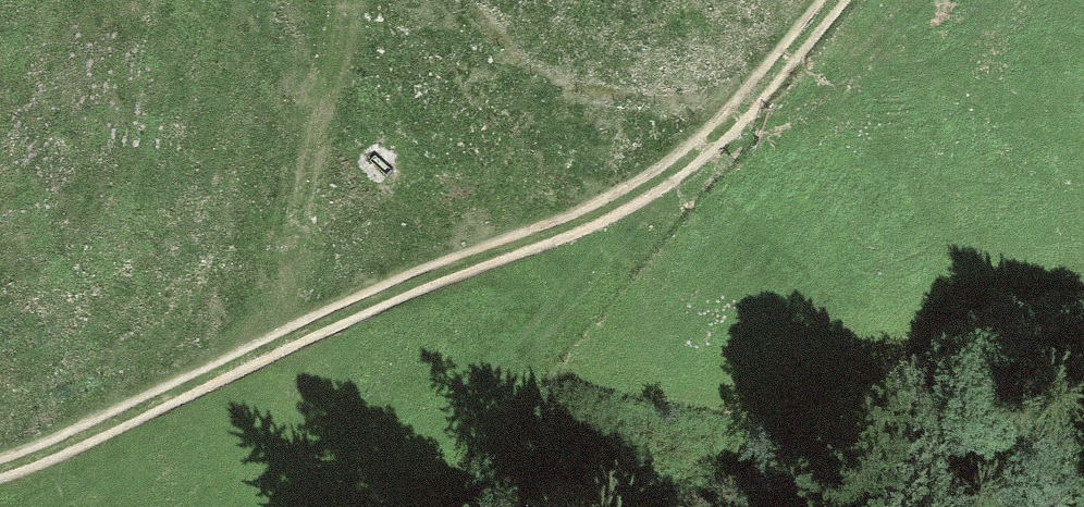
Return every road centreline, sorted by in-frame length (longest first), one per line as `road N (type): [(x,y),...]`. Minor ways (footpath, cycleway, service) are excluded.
road 1 (track): [(704,148),(570,227),(356,308),(0,471)]
road 2 (track): [(339,0),(316,126),(245,358)]
road 3 (track): [(837,0),(704,148)]

